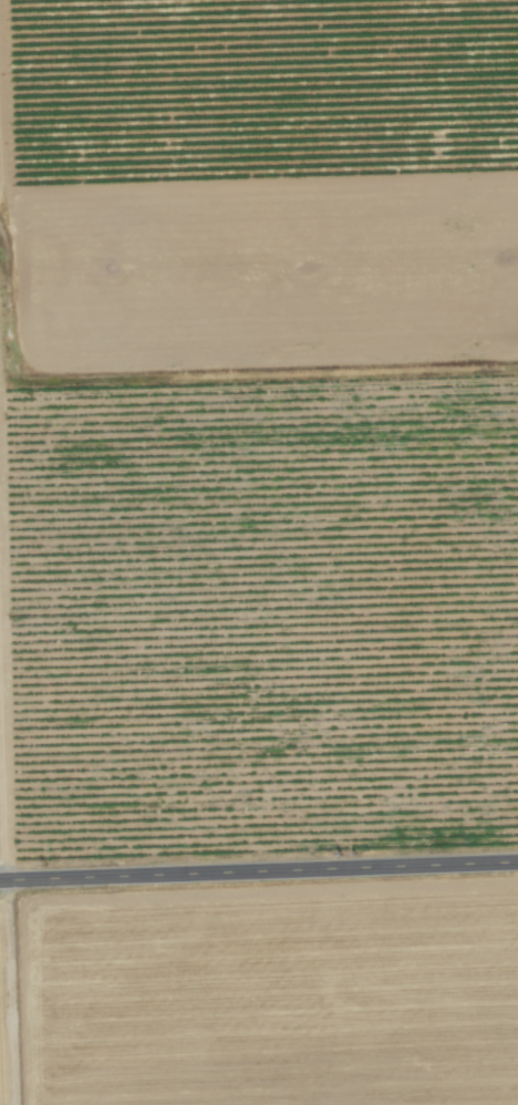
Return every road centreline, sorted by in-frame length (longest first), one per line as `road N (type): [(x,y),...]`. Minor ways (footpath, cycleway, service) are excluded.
road 1 (secondary): [(0,878),(517,861)]

